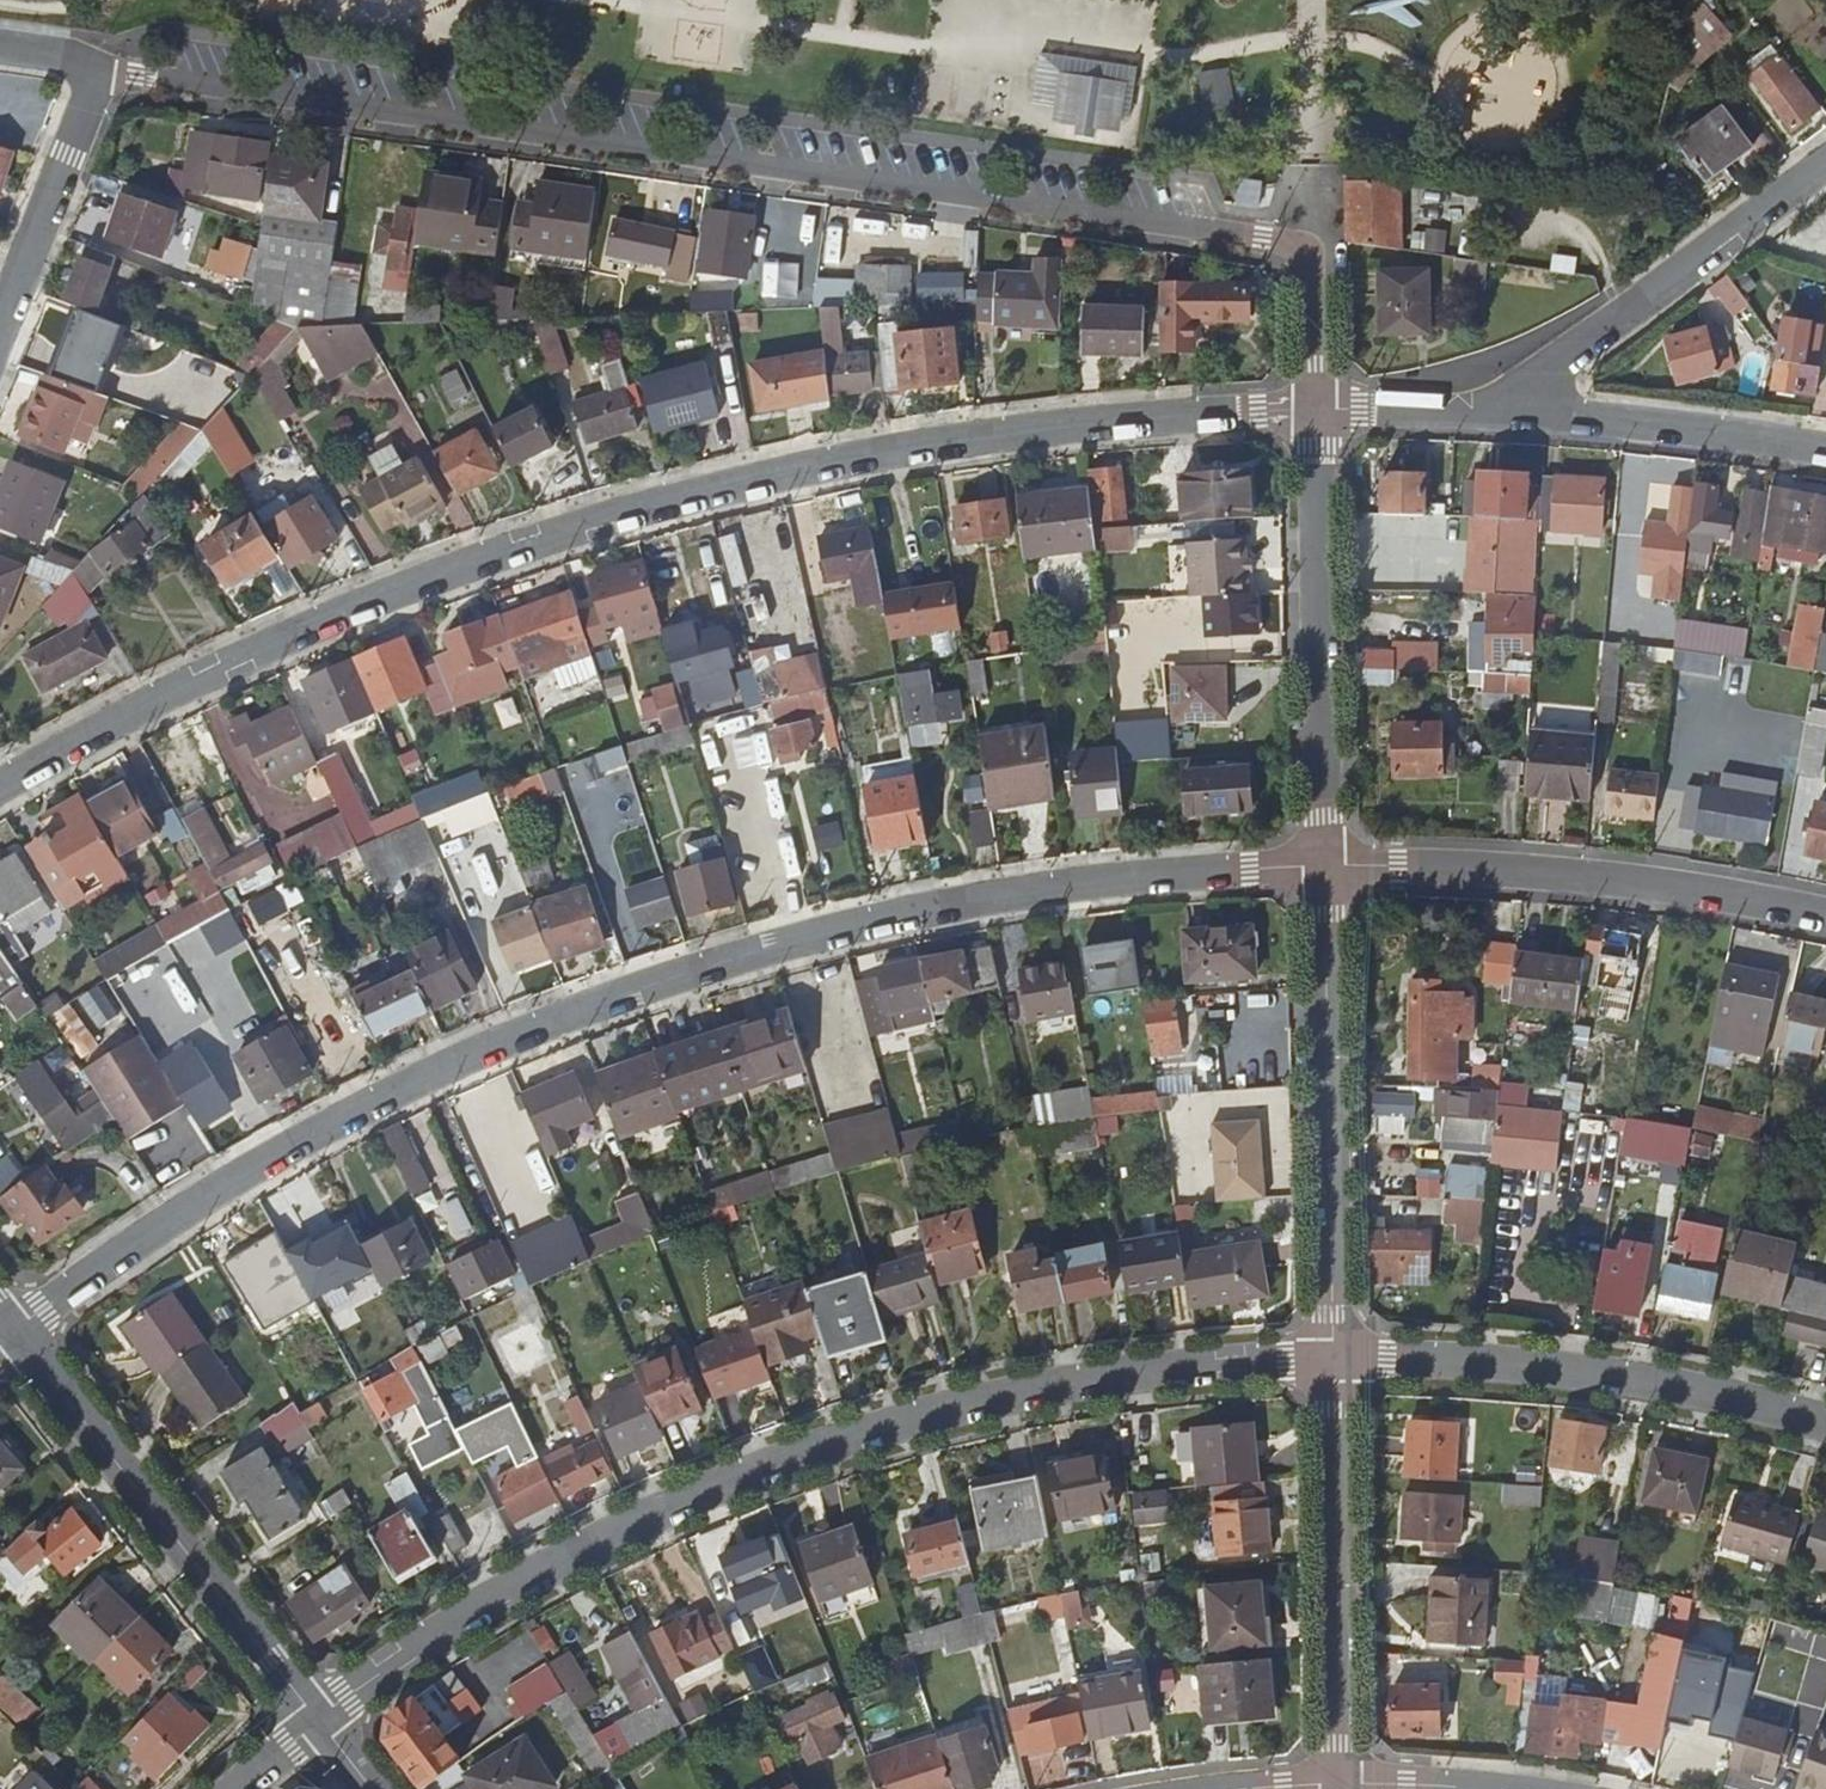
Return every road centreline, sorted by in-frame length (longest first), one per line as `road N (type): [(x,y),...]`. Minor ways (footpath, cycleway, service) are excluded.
road 1 (residential): [(15,1333),(311,1137),(585,1008),(870,921),(1122,880),(1323,866)]
road 2 (residential): [(0,785),(286,635),(548,537),(810,467),(1087,423),(1316,410)]
road 3 (residential): [(1316,410),(1313,258),(105,73)]
road 4 (residential): [(318,1721),(478,1612),(599,1542),(781,1466),(971,1410),(1175,1373),(1333,1359)]
road 5 (residential): [(1323,866),(1563,875),(1825,916)]
road 6 (residential): [(1333,1359),(1640,1383),(1825,1426)]
road 7 (residential): [(1323,866),(1333,1359)]
road 8 (residential): [(15,1333),(318,1721)]
road 9 (residential): [(1316,410),(1323,866)]
road 10 (residential): [(1825,162),(1481,415)]
road 11 (residential): [(1333,1359),(1341,1784)]
road 12 (residential): [(1481,415),(1576,419),(1825,451)]
road 13 (residential): [(0,331),(105,73)]
road 14 (residential): [(1316,410),(1481,415)]
road 15 (residential): [(1341,1784),(1479,1788)]

